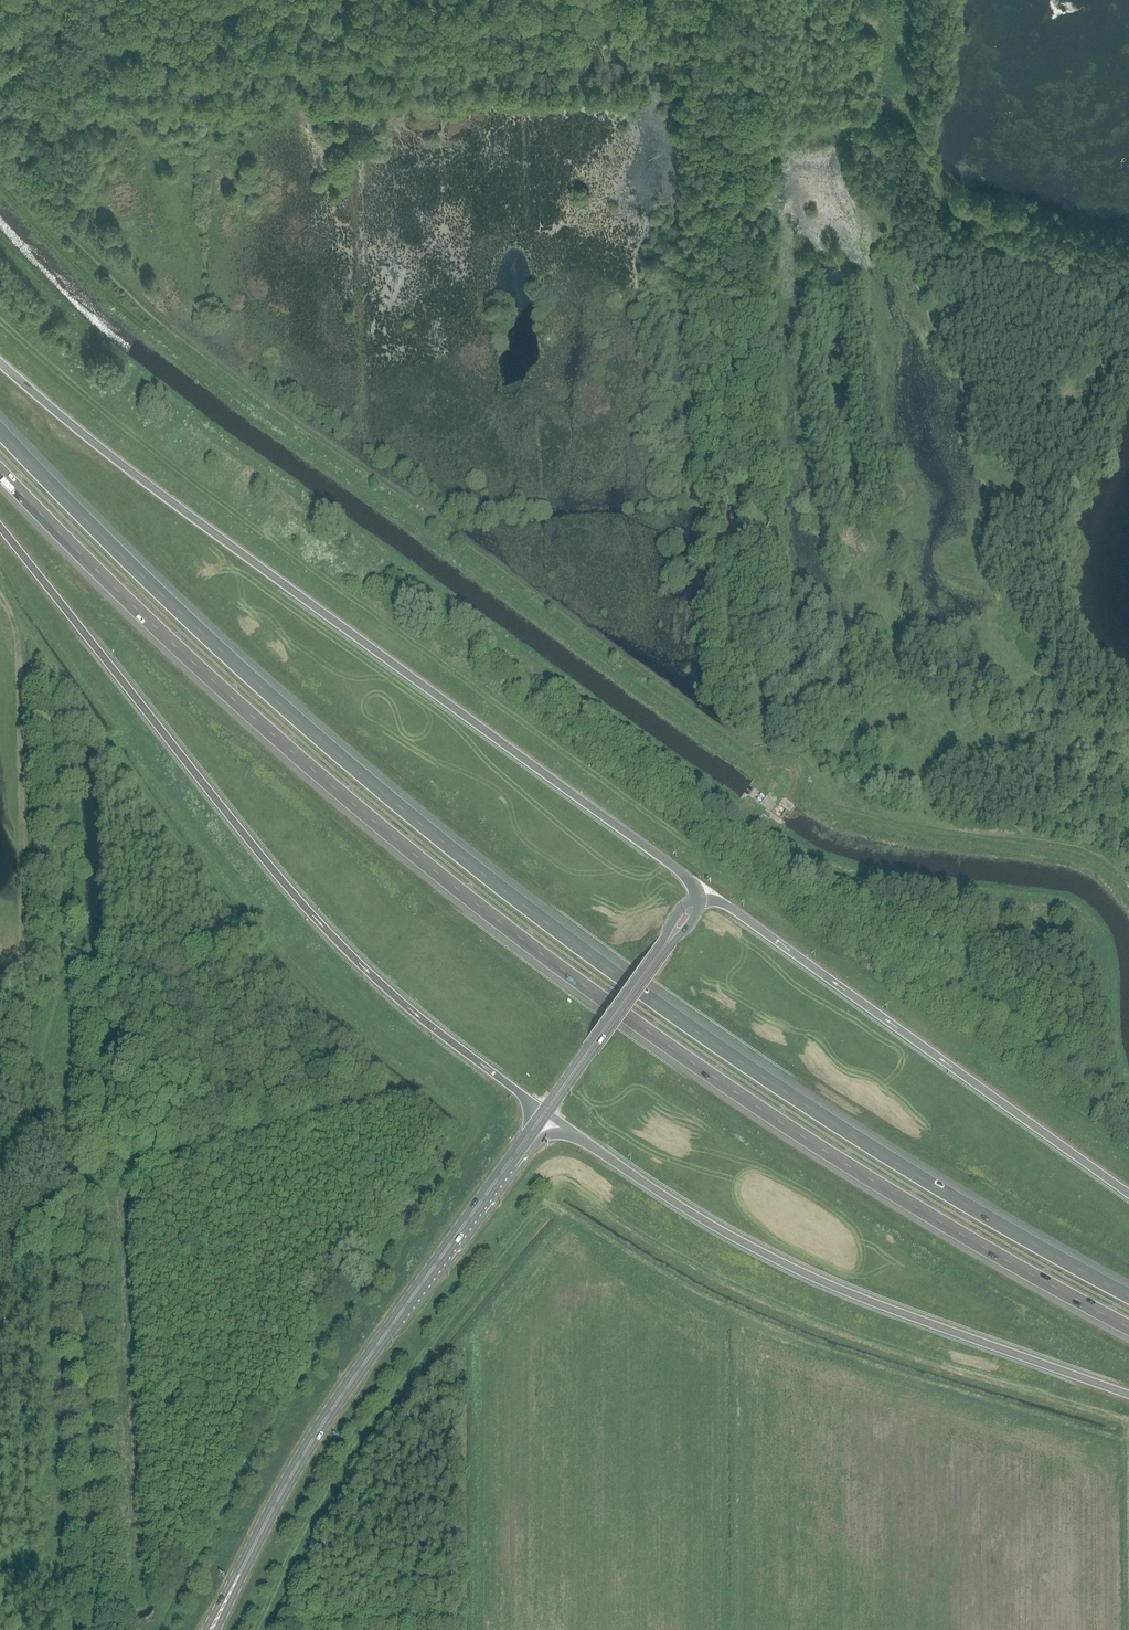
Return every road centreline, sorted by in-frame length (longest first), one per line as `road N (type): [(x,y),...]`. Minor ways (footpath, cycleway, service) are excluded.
road 1 (motorway): [(1128,1295),(808,1104),(500,886),(202,632),(0,430)]
road 2 (motorway): [(0,470),(186,655),(481,908),(795,1132),(1128,1328)]
road 3 (motorway): [(699,900),(684,874),(134,474),(0,363)]
road 4 (motorway): [(0,526),(318,921),(408,1007),(546,1112)]
road 5 (motorway): [(546,1112),(760,1252),(889,1309),(1128,1395)]
road 6 (secondary): [(211,1629),(340,1401),(546,1112)]
road 7 (motorway): [(1128,1194),(725,904),(699,900)]
road 8 (secondary): [(546,1112),(666,945)]

